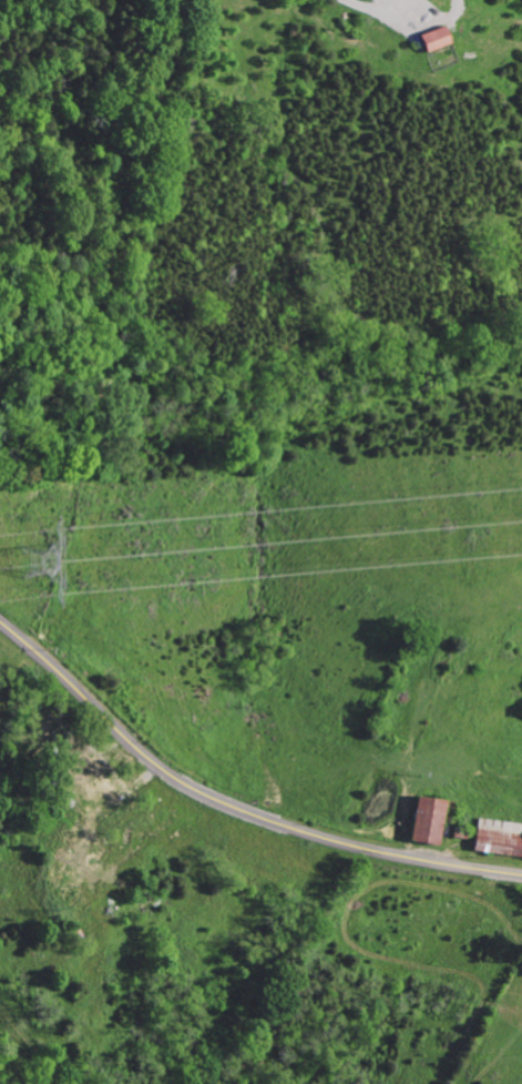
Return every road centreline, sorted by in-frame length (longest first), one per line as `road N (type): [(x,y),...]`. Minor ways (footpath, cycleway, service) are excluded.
road 1 (secondary): [(521,876),(344,844),(211,798),(151,760),(0,624)]

